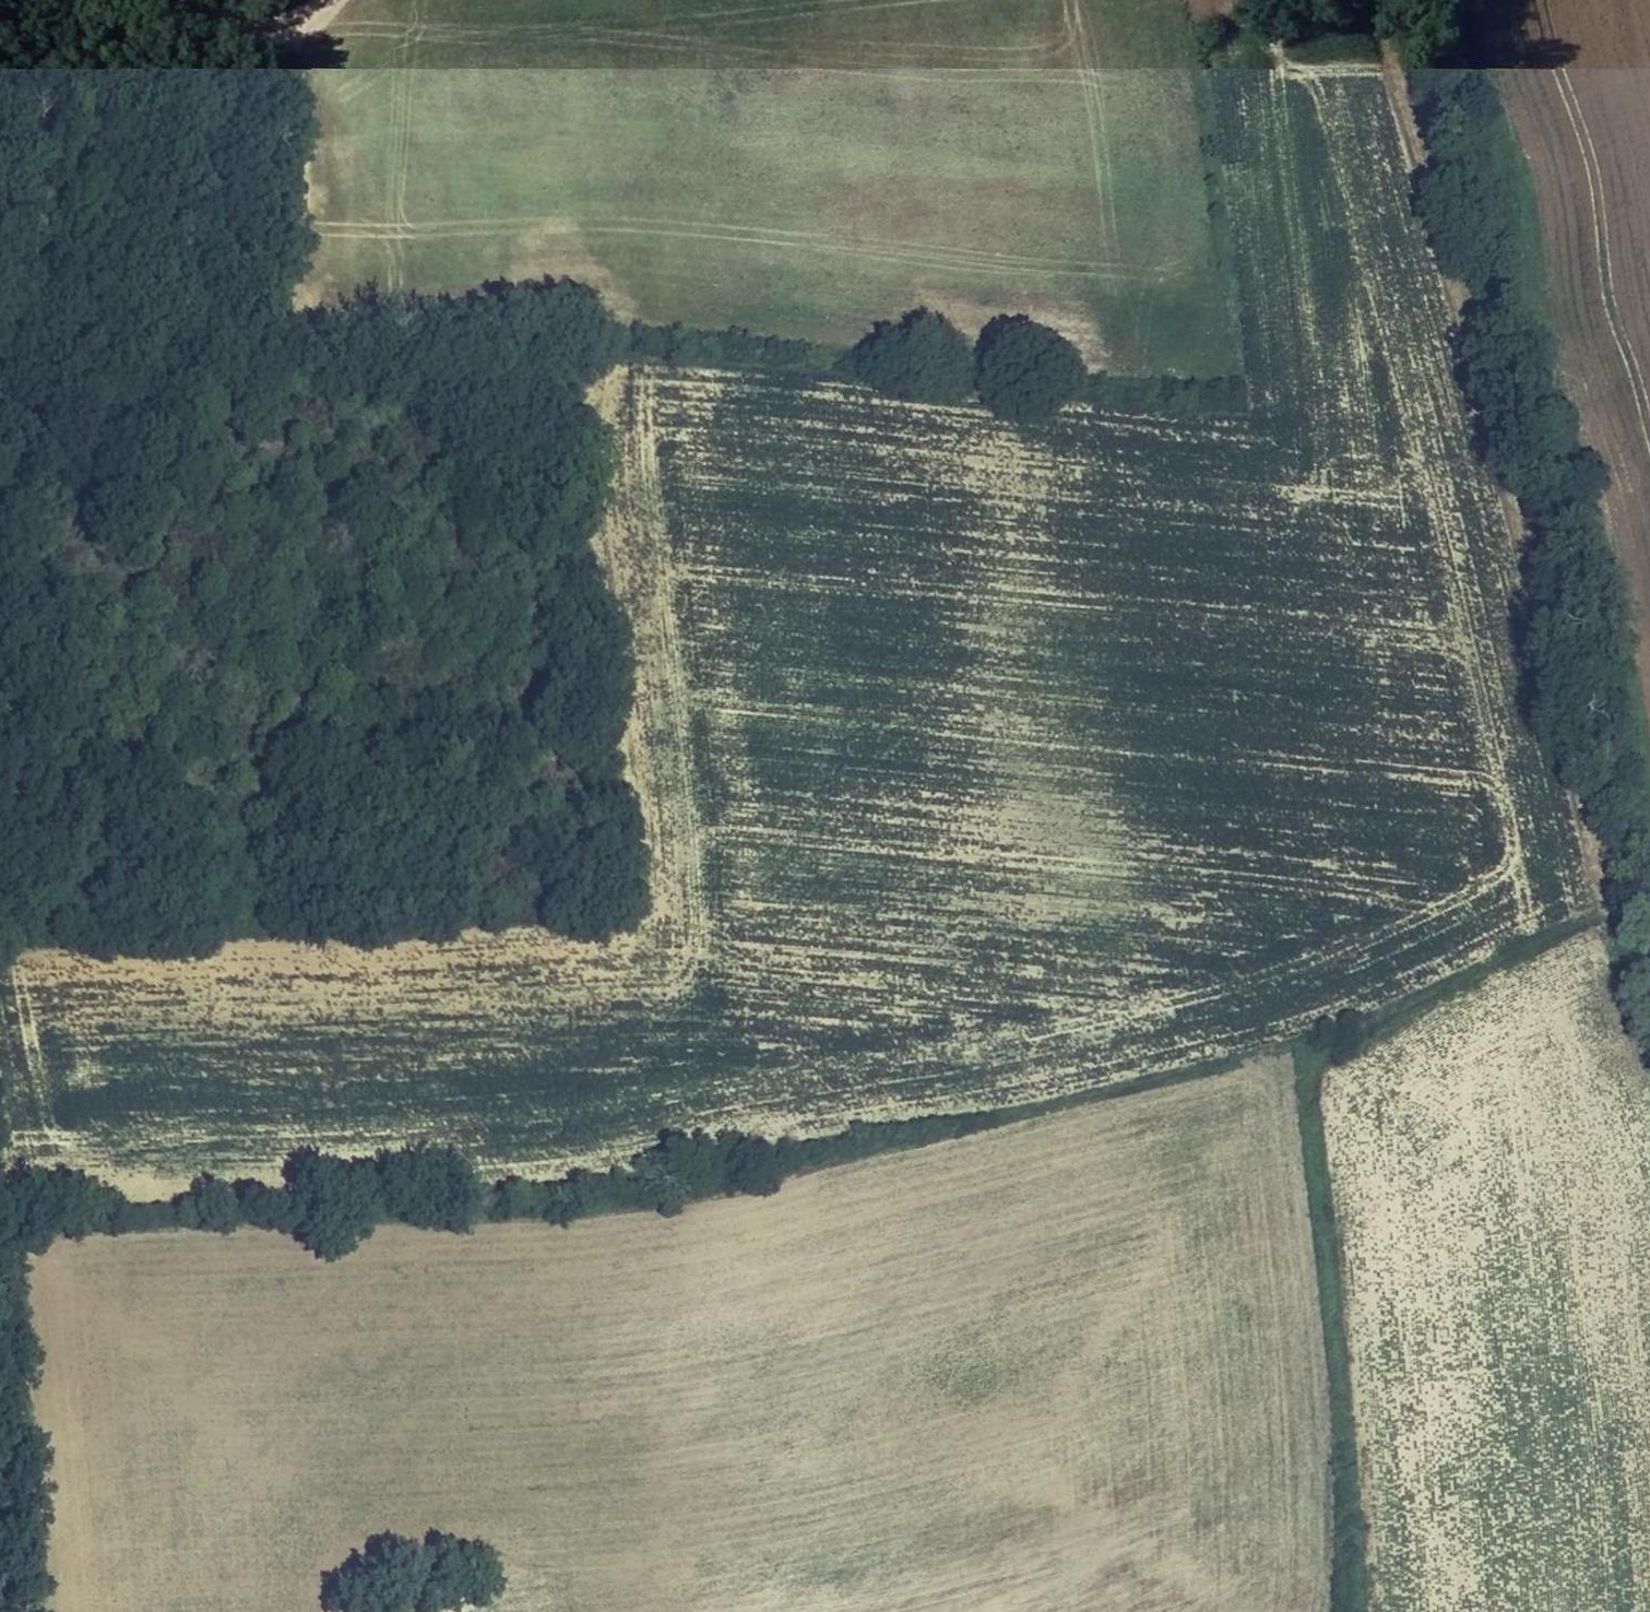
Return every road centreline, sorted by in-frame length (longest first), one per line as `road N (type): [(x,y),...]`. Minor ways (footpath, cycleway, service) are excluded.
road 1 (track): [(337,0),(282,32),(229,26),(181,0)]

